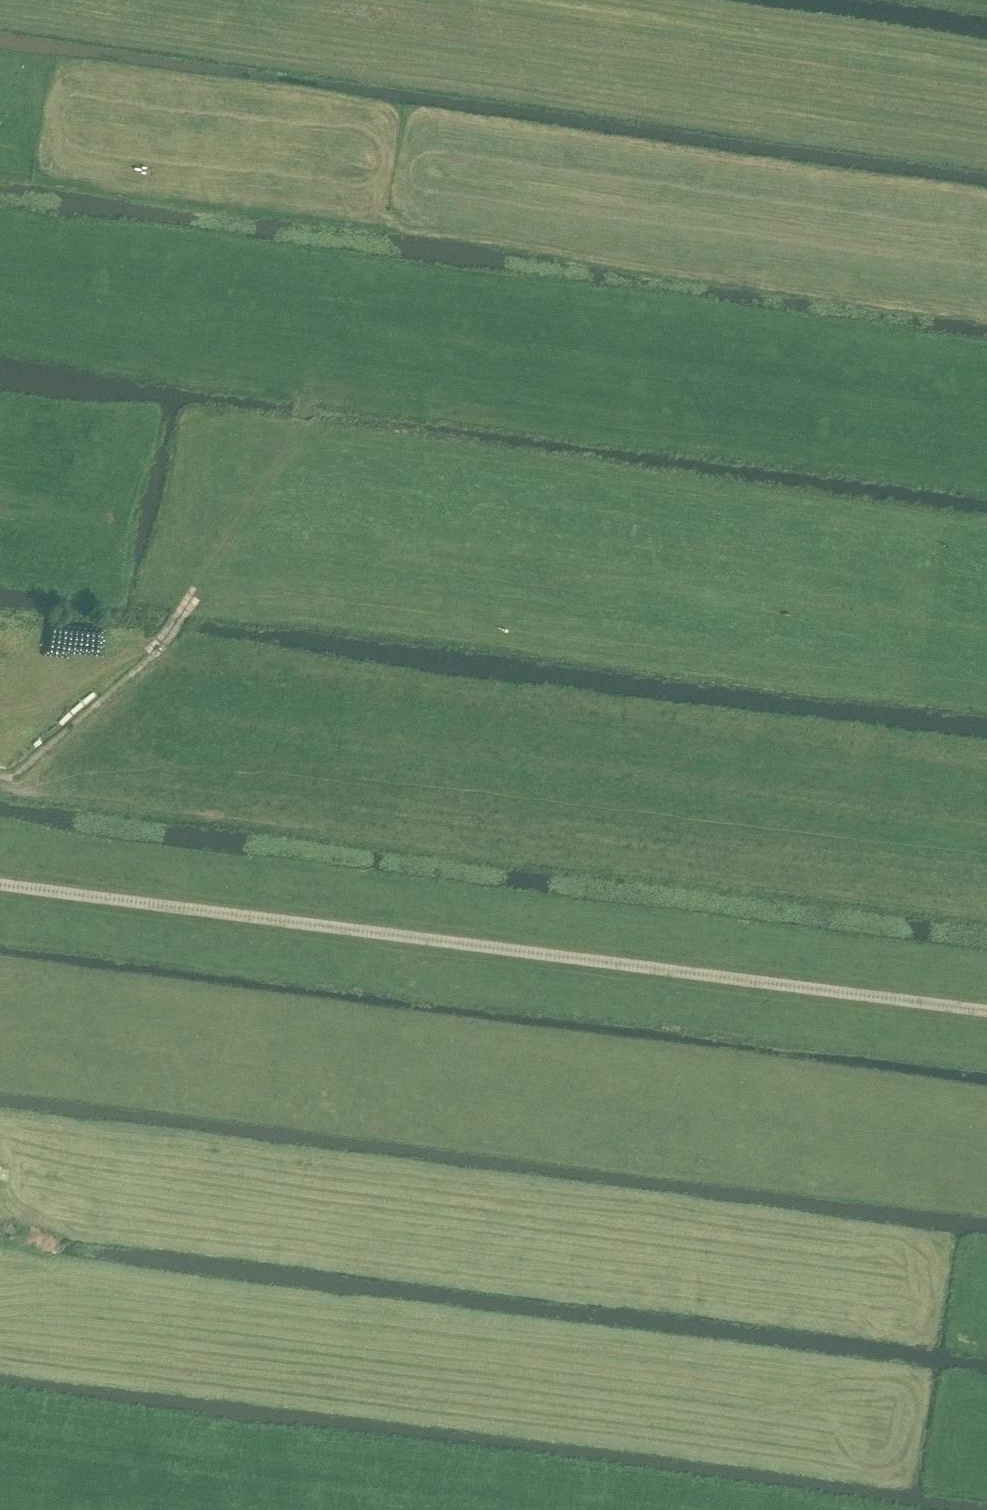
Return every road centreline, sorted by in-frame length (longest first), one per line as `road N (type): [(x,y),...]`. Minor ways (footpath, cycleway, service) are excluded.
road 1 (track): [(986,1012),(0,886)]

